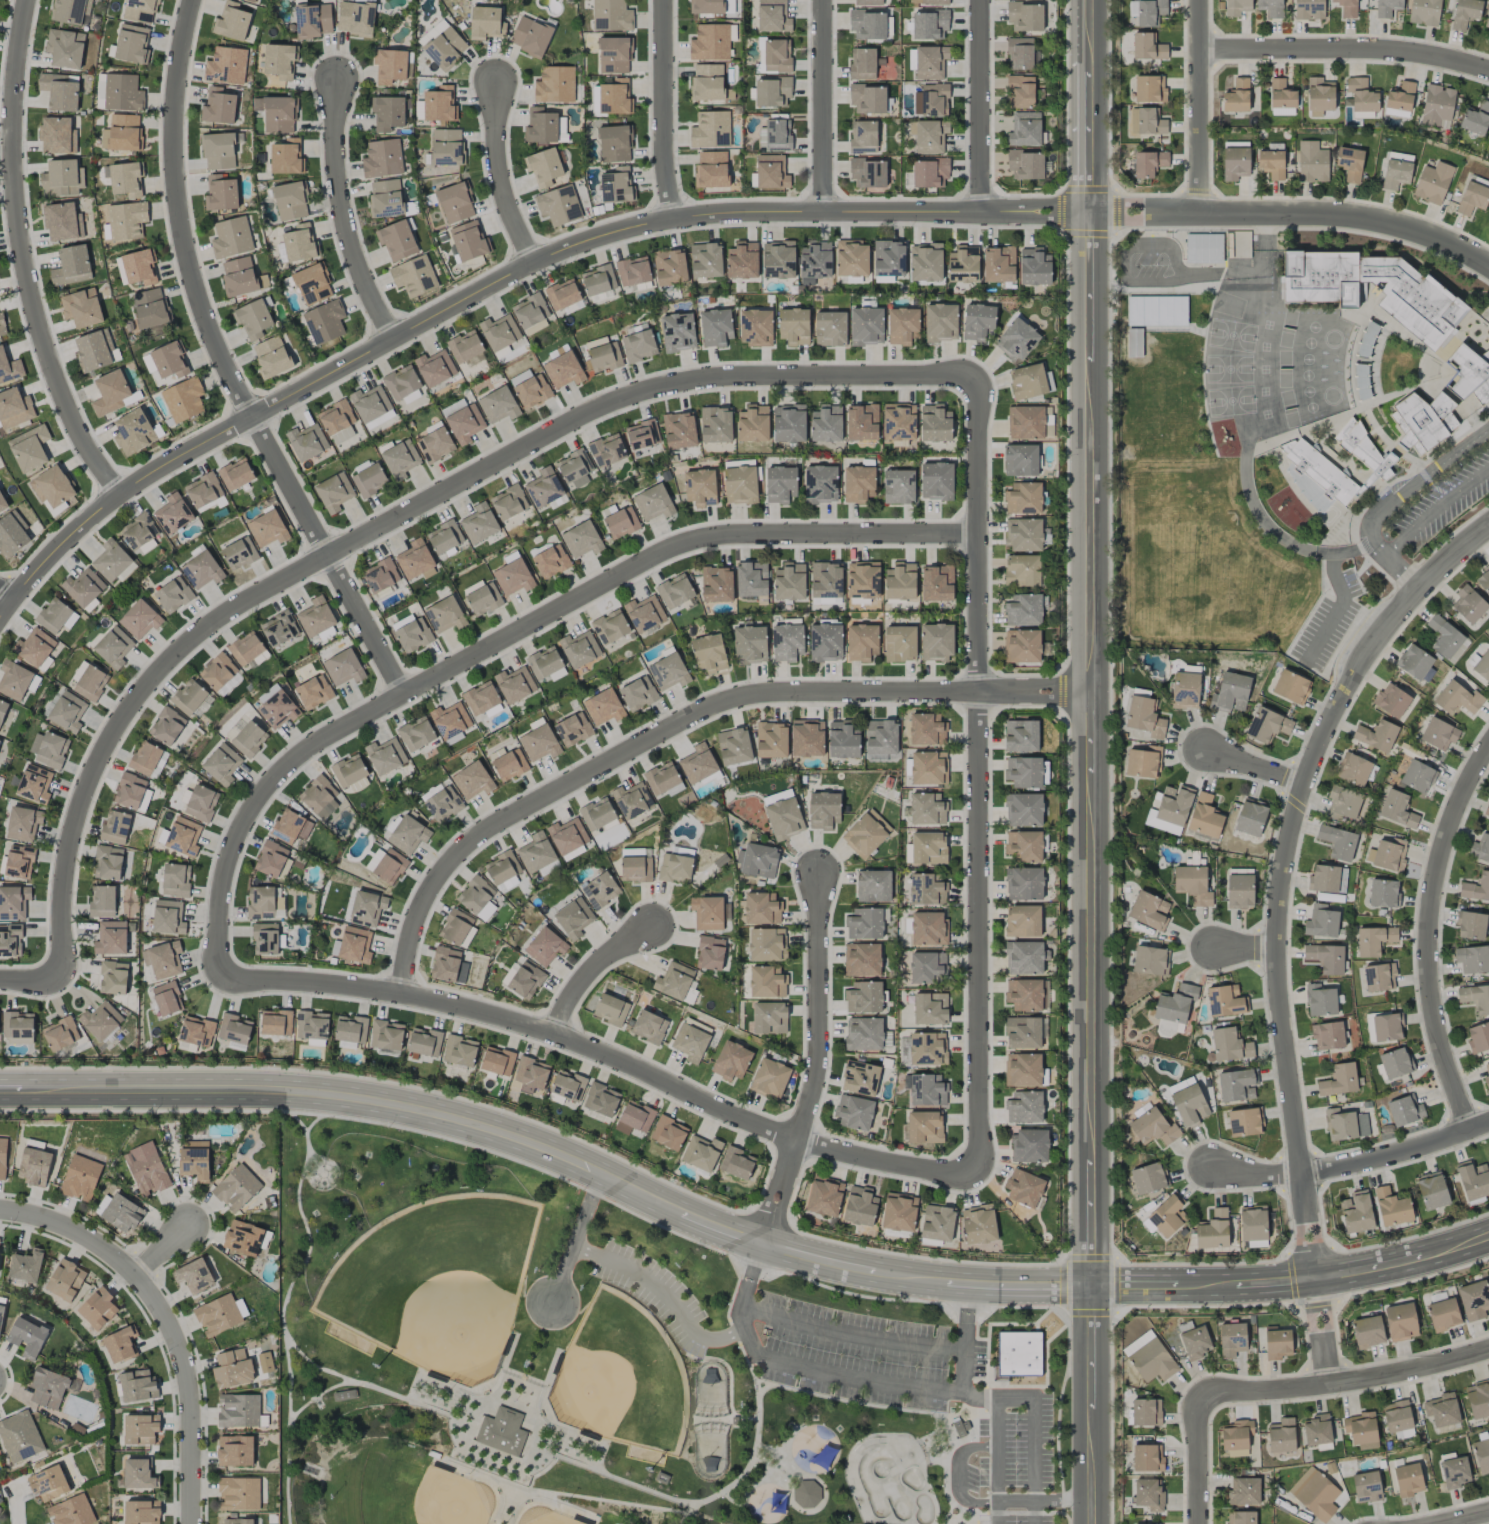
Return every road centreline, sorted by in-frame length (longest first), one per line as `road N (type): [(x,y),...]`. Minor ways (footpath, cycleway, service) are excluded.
road 1 (tertiary): [(0,1091),(298,1091),(410,1106),(491,1130),(763,1243),(968,1286),(1263,1285),(1407,1261),(1488,1236)]
road 2 (tertiary): [(1091,215),(1091,1499)]
road 3 (residential): [(64,977),(63,880),(87,788),(156,672),(209,623),(637,391),(708,374),(979,376)]
road 4 (tertiary): [(1091,215),(723,213),(609,235),(532,265),(166,463),(55,550),(0,616)]
road 5 (residential): [(980,531),(714,533),(657,555),(316,741),(266,788),(229,856),(221,976)]
road 6 (residential): [(403,995),(415,927),(432,887),(475,839),(712,710),(771,693),(1091,693)]
road 7 (tertiary): [(1319,1279),(1279,982),(1293,828),(1316,752),(1376,641),(1488,528)]
road 8 (residential): [(979,376),(979,1173)]
road 9 (residential): [(221,976),(440,1001),(585,1045),(799,1140),(979,1173)]
road 10 (residential): [(120,496),(67,407),(19,231),(14,113),(27,0)]
road 11 (tertiary): [(195,0),(173,130),(183,234),(206,322),(253,416)]
road 12 (residential): [(0,1211),(92,1243),(134,1278),(163,1319),(187,1389),(190,1523)]
road 13 (tertiary): [(1488,268),(1424,237),(1352,218),(1091,215)]
road 14 (residential): [(1488,749),(1445,840),(1429,941),(1438,1031),(1472,1130)]
road 15 (residential): [(818,877),(820,1071),(763,1243)]
road 16 (residential): [(253,416),(407,695)]
road 17 (residential): [(1488,1349),(1373,1380),(1200,1391)]
road 18 (residential): [(1488,73),(1393,53),(1202,49)]
road 19 (residential): [(1213,1166),(1305,1174),(1488,1123)]
road 20 (residential): [(339,82),(341,207),(361,277),(393,341)]
road 21 (residential): [(675,218),(666,0)]
road 22 (tertiary): [(1090,0),(1091,215)]
road 23 (residential): [(1202,0),(1204,214)]
road 24 (residential): [(984,212),(983,0)]
road 25 (residential): [(826,210),(826,0)]
road 26 (residential): [(498,84),(501,185),(532,265)]
road 27 (residential): [(656,928),(587,975),(552,1034)]
road 28 (residential): [(1200,1391),(1200,1523)]

